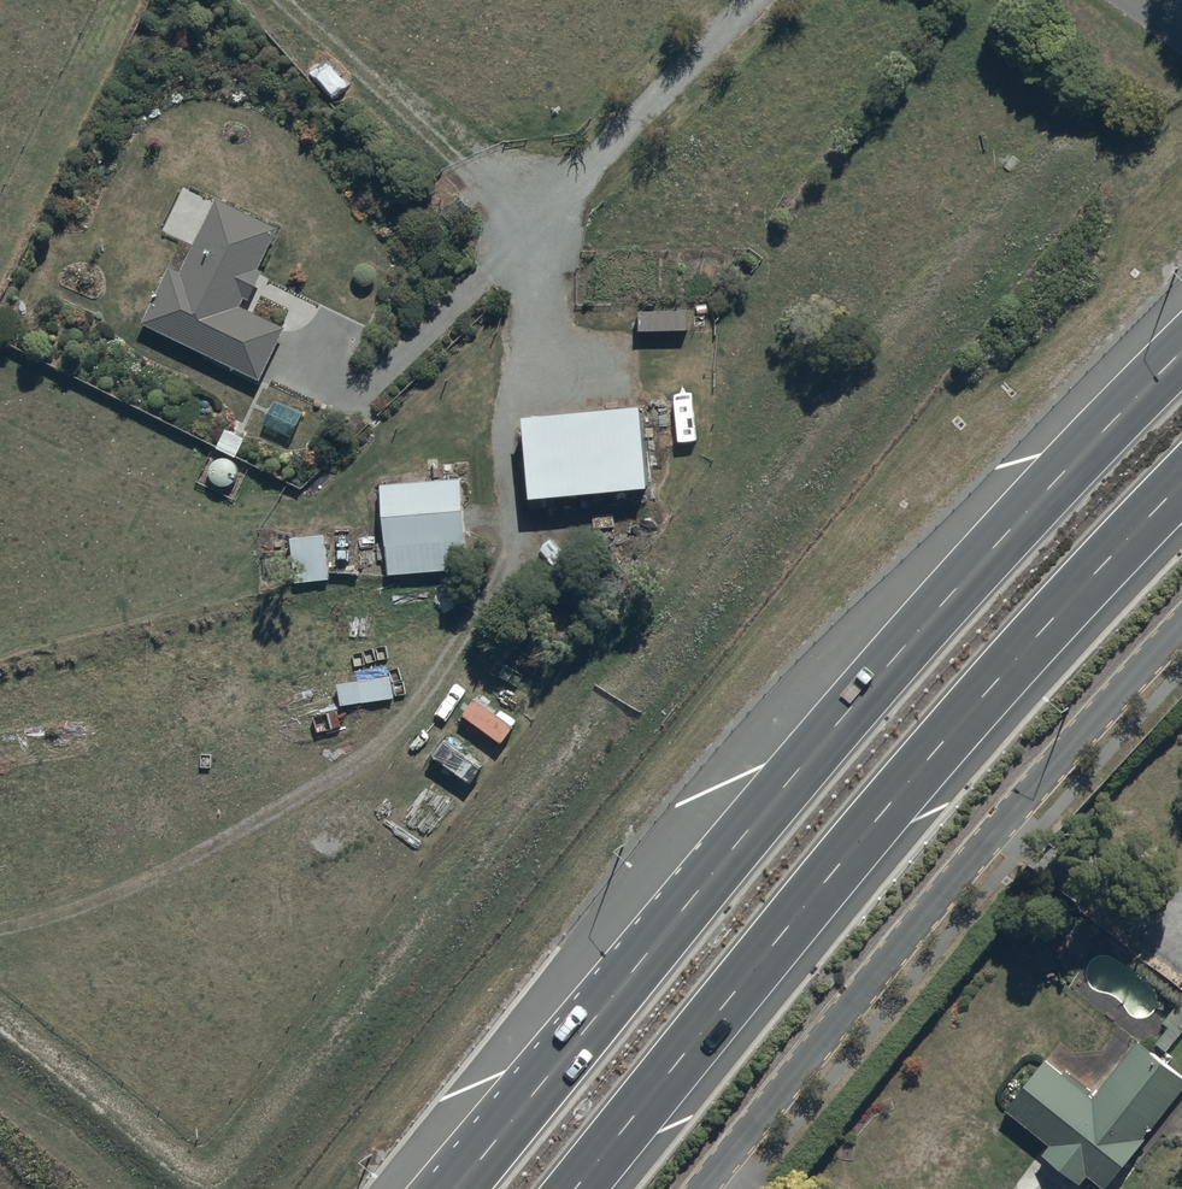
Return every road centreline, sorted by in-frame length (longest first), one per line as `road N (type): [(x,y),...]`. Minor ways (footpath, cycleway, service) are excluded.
road 1 (trunk): [(1181,485),(907,784),(577,1188)]
road 2 (trunk): [(627,968),(838,705),(1181,341)]
road 3 (residential): [(1181,623),(941,891),(700,1188)]
road 4 (trunk): [(430,1188),(627,968)]
road 5 (trunk): [(449,1188),(627,968)]

